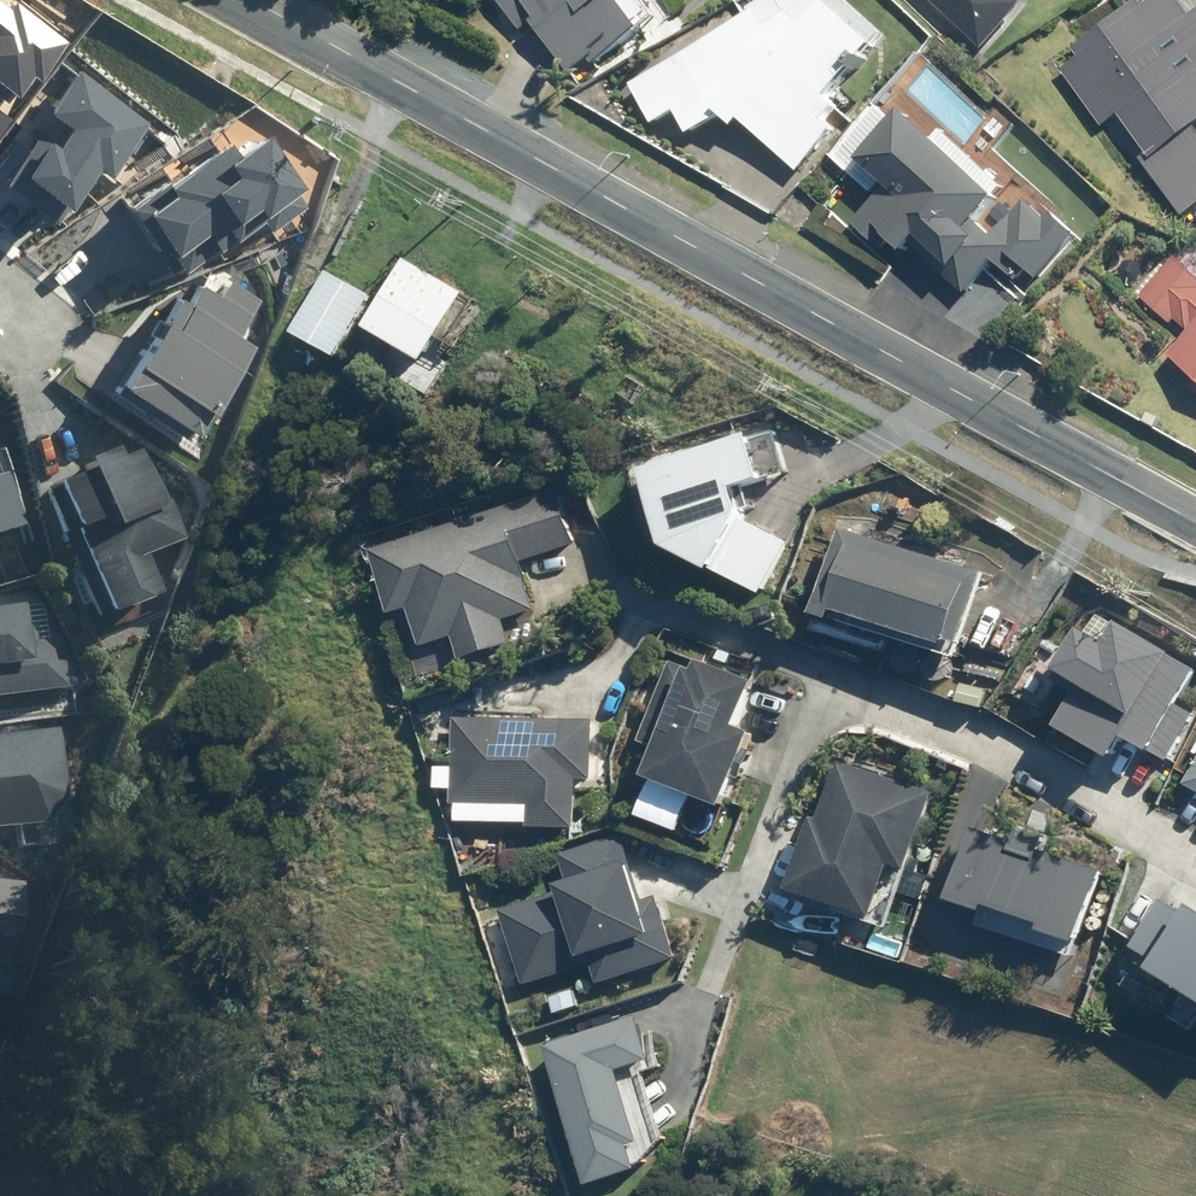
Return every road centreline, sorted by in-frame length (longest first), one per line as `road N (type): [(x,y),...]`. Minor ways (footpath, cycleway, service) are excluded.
road 1 (tertiary): [(253,0),(1195,522)]

